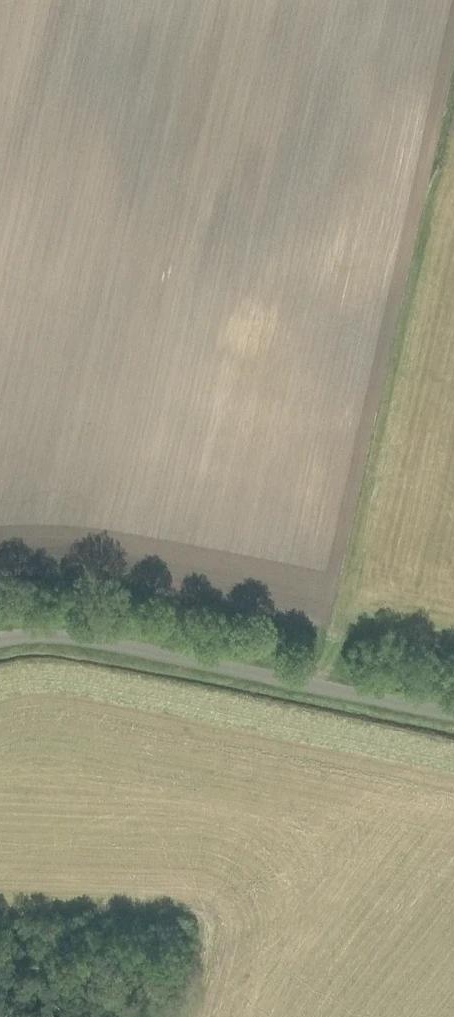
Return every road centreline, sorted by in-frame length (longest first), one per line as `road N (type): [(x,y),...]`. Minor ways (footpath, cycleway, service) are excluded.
road 1 (unclassified): [(453,715),(81,639),(0,639)]

